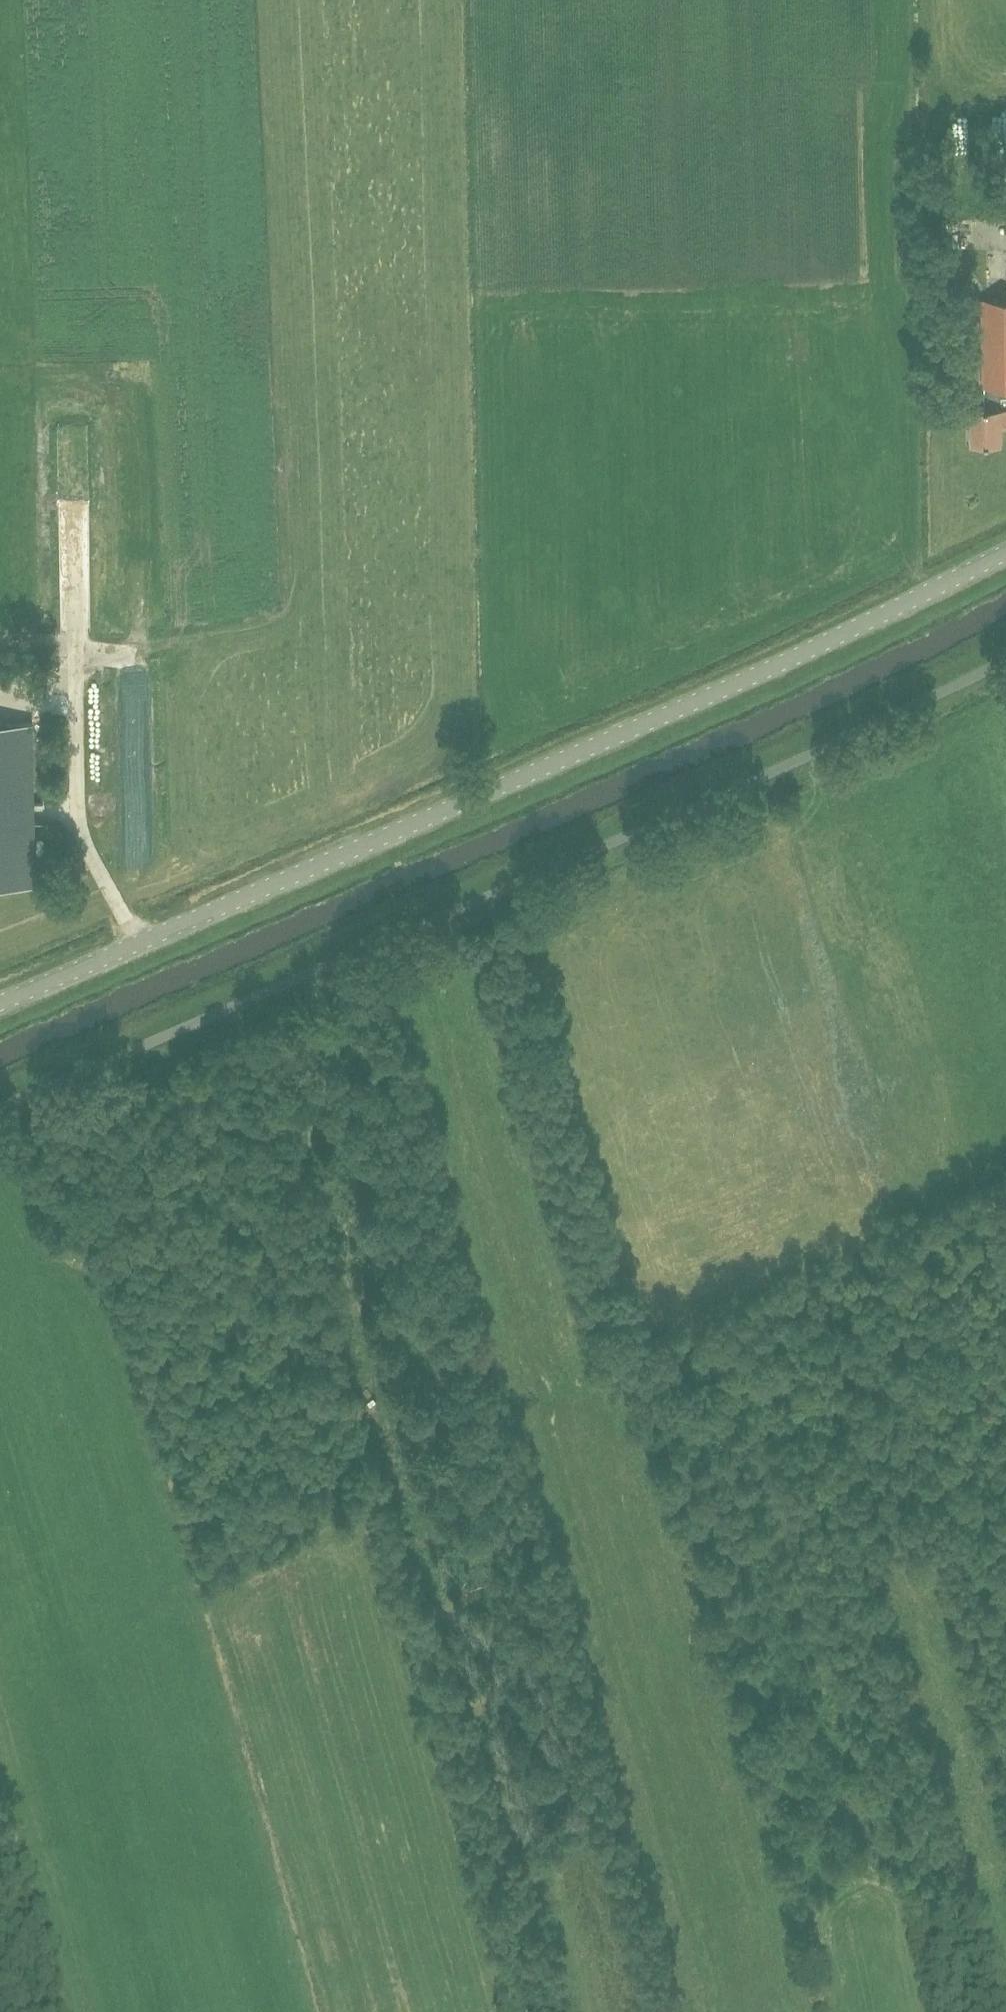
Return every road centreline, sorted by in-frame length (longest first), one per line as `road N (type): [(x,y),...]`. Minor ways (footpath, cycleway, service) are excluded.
road 1 (unclassified): [(0,1003),(790,661),(1005,554)]
road 2 (unclassified): [(0,1107),(808,754),(1005,658)]

